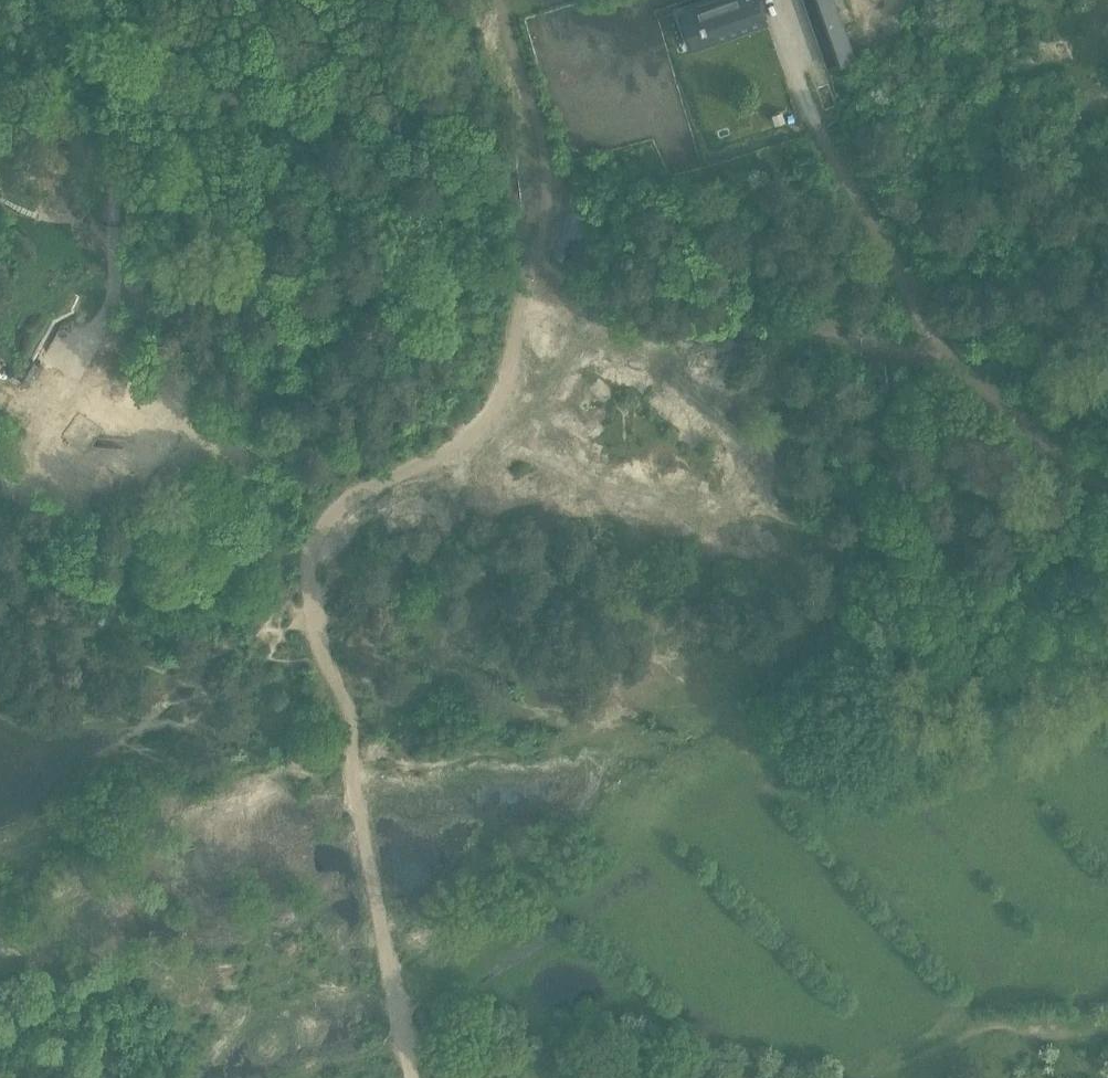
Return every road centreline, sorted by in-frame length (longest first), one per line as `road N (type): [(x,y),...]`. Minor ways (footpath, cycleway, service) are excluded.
road 1 (track): [(869,345),(627,317),(535,267)]
road 2 (track): [(535,267),(301,158),(249,89)]
road 3 (unclassified): [(1107,490),(953,364),(869,345)]
road 4 (track): [(249,89),(180,123),(134,170),(118,218)]
road 5 (track): [(64,355),(106,288),(118,218)]
road 6 (track): [(249,89),(151,0)]

